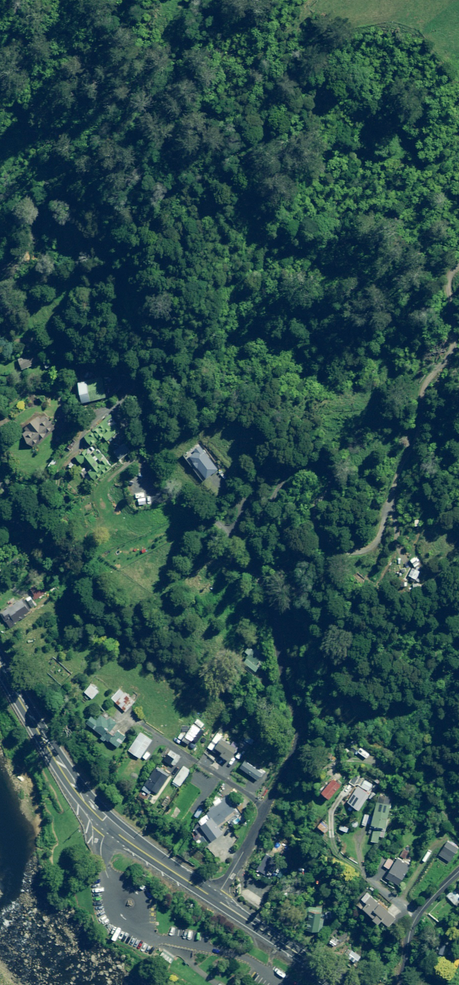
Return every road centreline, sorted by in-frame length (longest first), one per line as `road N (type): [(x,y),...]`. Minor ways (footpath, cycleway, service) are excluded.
road 1 (track): [(458,266),(448,274),(450,353),(426,384),(373,545),(353,552),(328,541),(318,513),(323,472),(305,466),(275,495),(252,557)]
road 2 (trunk): [(216,901),(108,826),(78,792),(0,662)]
road 3 (residential): [(145,488),(204,516),(252,557),(270,595),(297,721)]
road 4 (residential): [(266,808),(115,711)]
road 5 (trunk): [(336,984),(216,901)]
road 6 (residential): [(458,830),(390,770),(363,760)]

